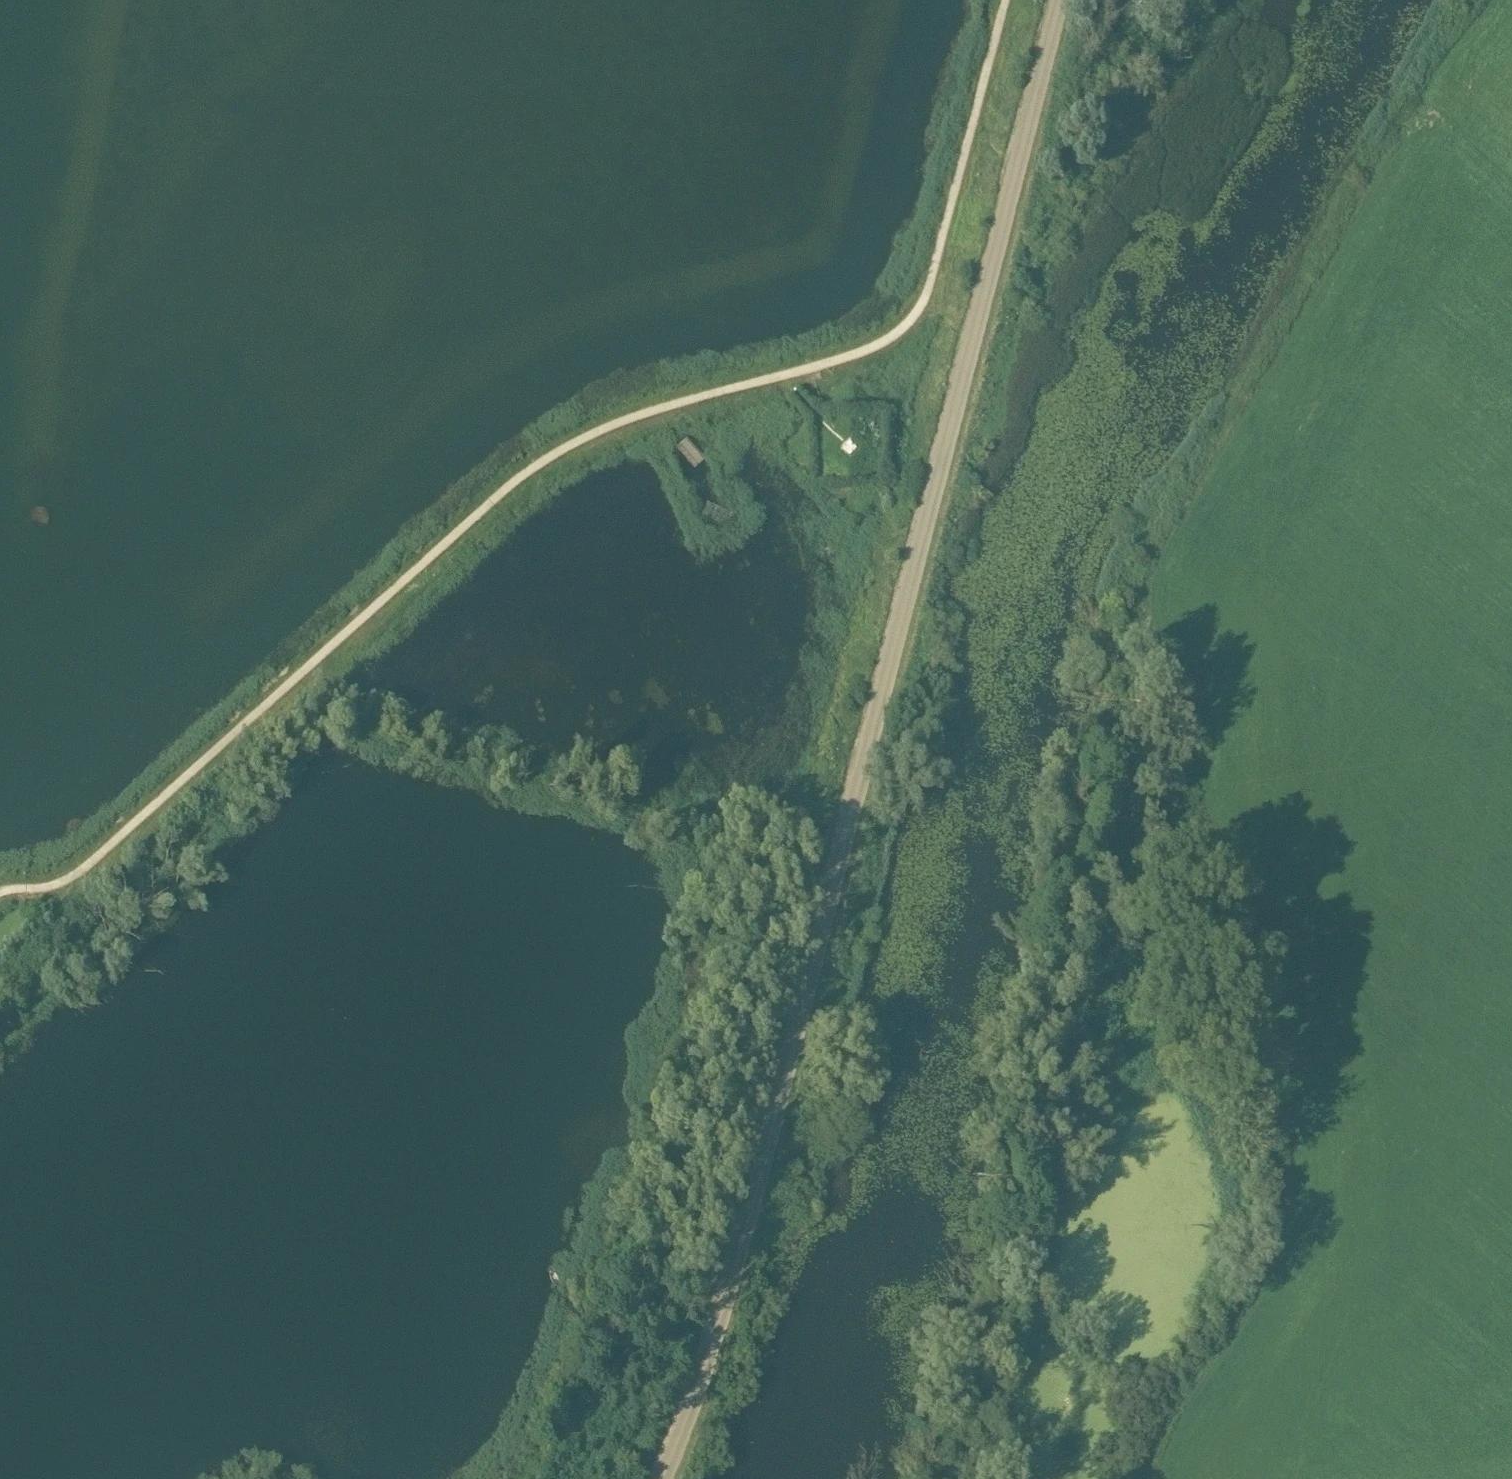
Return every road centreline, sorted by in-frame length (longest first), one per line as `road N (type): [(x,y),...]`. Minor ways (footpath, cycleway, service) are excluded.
road 1 (unclassified): [(661,1478),(728,1289),(1066,0)]

